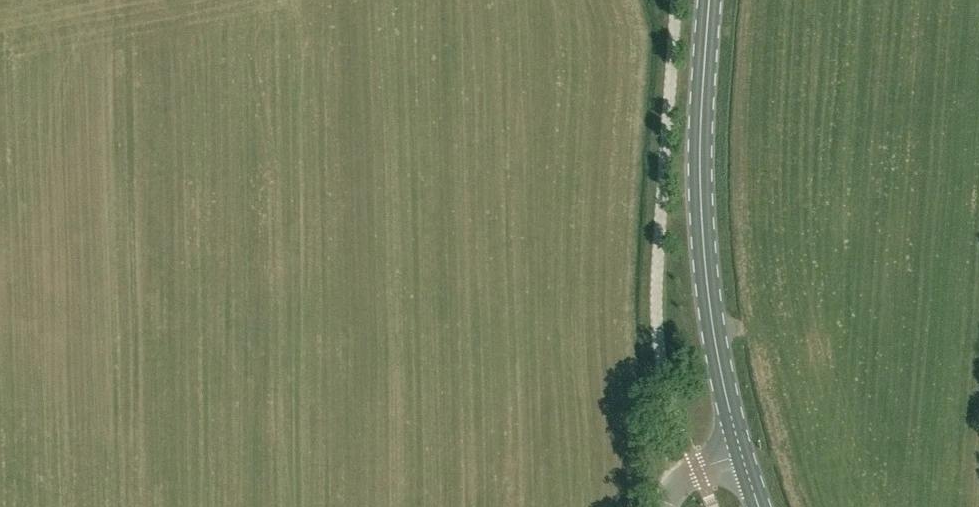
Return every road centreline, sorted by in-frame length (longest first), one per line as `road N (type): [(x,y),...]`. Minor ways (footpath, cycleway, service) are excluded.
road 1 (secondary): [(744,459),(702,234),(711,0)]

